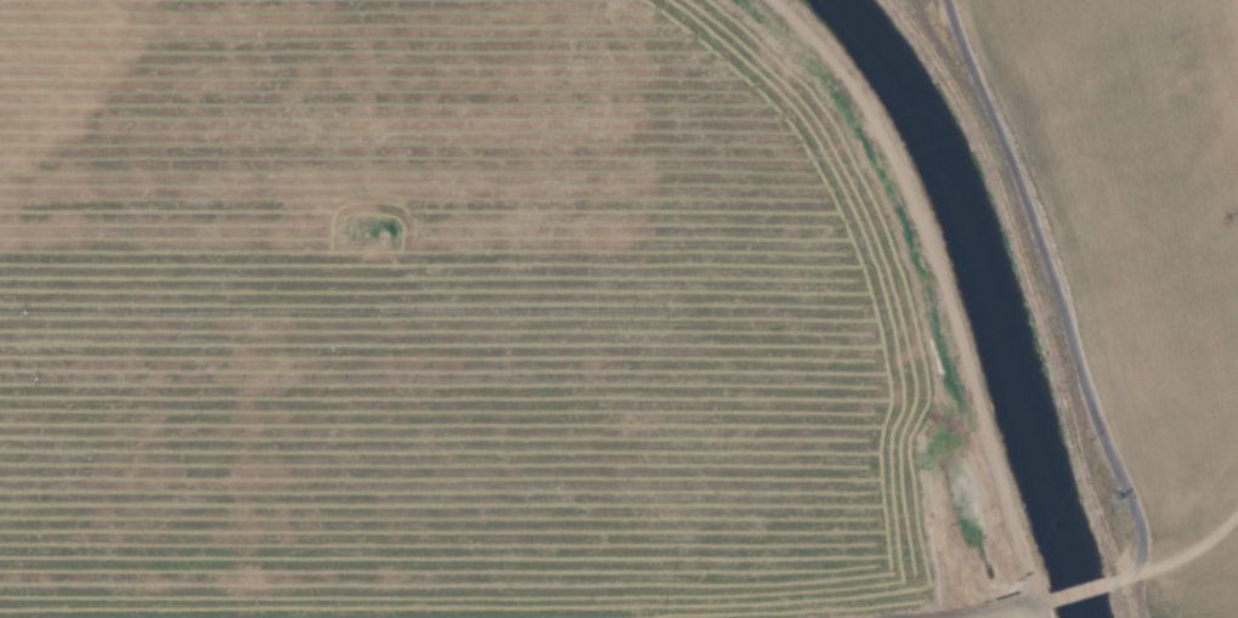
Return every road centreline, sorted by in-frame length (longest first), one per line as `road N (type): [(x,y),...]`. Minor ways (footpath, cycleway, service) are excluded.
road 1 (track): [(742,0),(887,163),(1030,608)]
road 2 (track): [(1030,608),(1138,572),(1229,528),(1237,514)]

